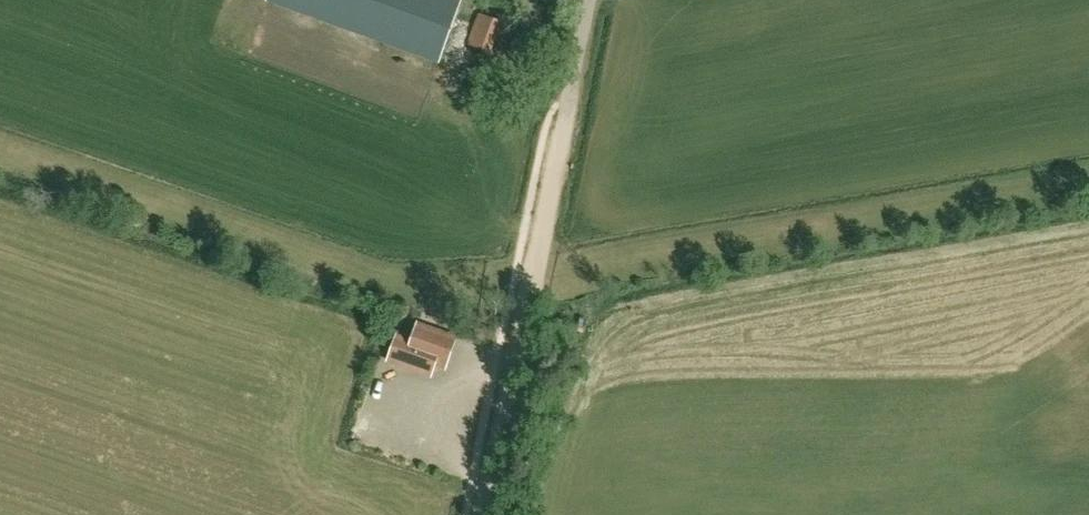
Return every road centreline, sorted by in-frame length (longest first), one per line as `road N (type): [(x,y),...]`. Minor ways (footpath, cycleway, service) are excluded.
road 1 (track): [(488,514),(573,91)]

